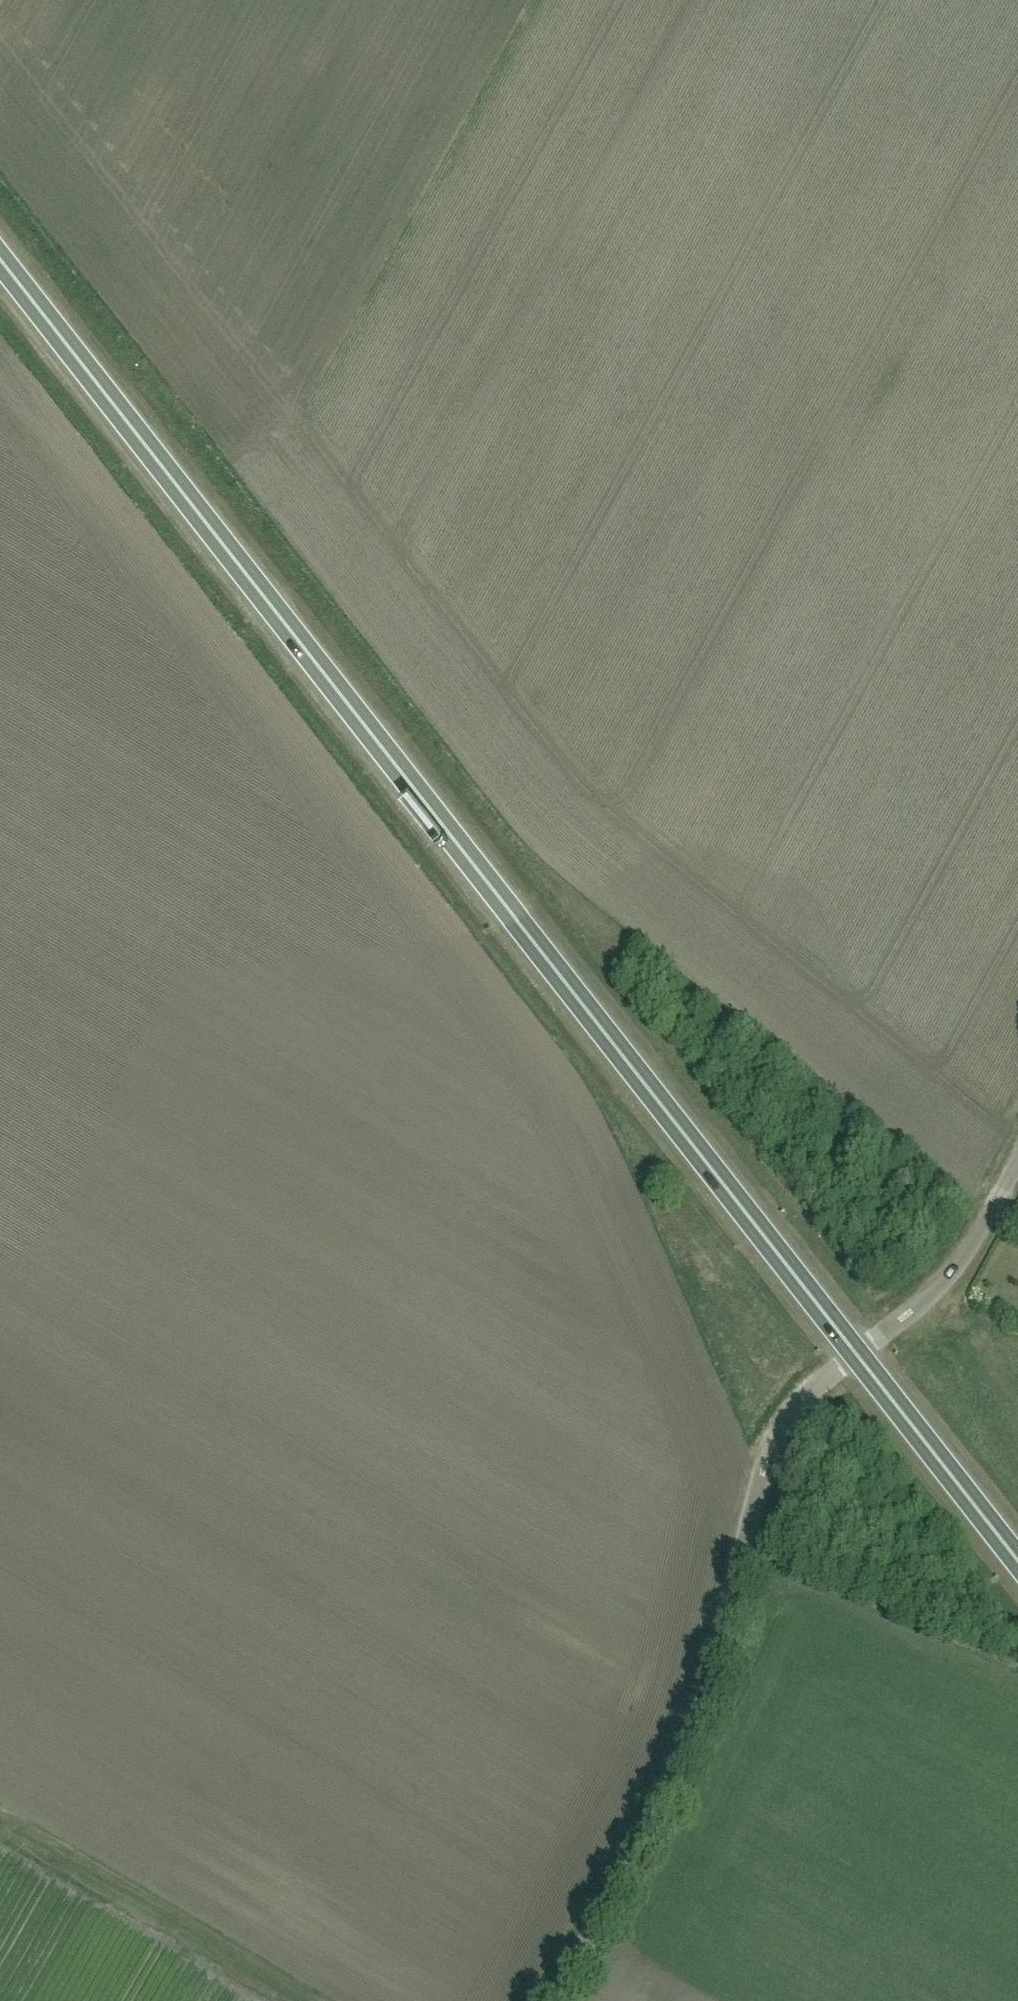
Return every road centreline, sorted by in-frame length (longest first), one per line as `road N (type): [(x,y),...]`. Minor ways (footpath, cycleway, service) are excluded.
road 1 (trunk): [(857,1353),(0,258)]
road 2 (unclassified): [(555,2000),(680,1764),(770,1448),(810,1392),(857,1353)]
road 3 (trunk): [(1017,1559),(857,1353)]
road 4 (unclassified): [(857,1353),(949,1276),(1017,1161)]

